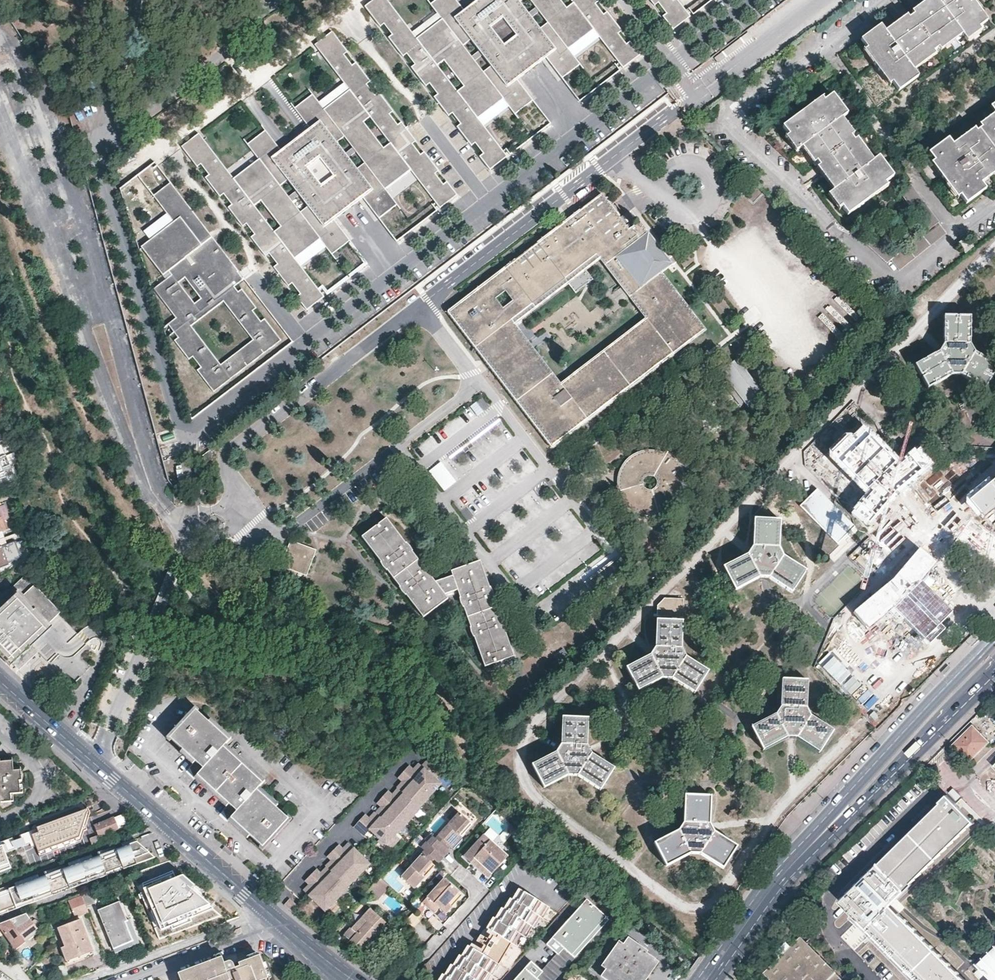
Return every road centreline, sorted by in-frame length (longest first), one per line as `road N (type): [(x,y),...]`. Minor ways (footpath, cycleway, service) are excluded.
road 1 (primary): [(994,640),(778,873),(700,979)]
road 2 (primary): [(717,979),(791,881),(994,675)]
road 3 (secondary): [(0,681),(260,903)]
road 4 (residential): [(260,903),(249,916),(84,979)]
road 5 (secondary): [(260,903),(355,979)]

